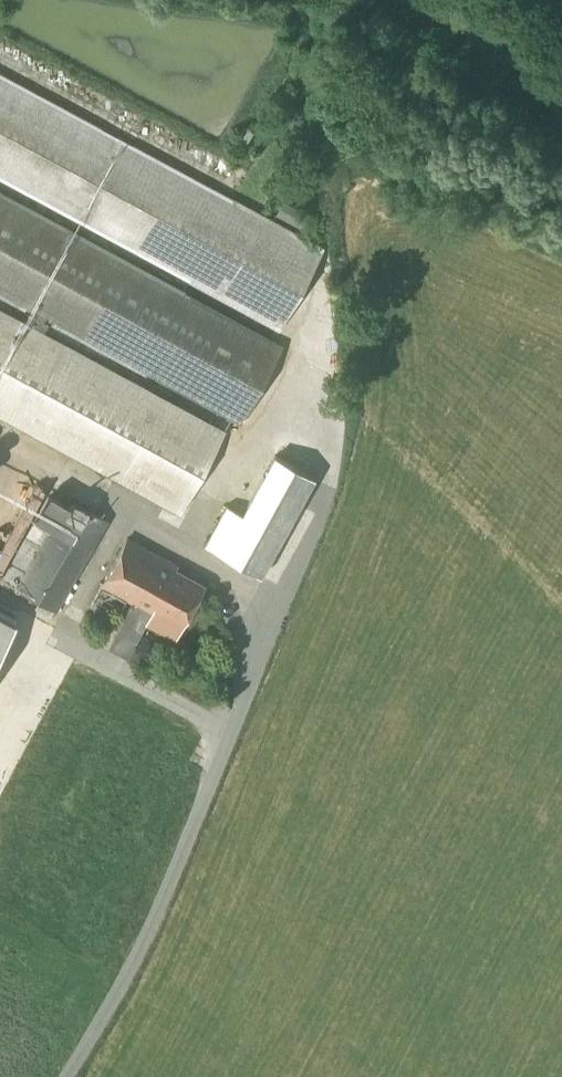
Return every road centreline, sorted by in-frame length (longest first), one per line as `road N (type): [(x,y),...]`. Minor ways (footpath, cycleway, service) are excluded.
road 1 (unclassified): [(58,1076),(158,897),(245,683)]

